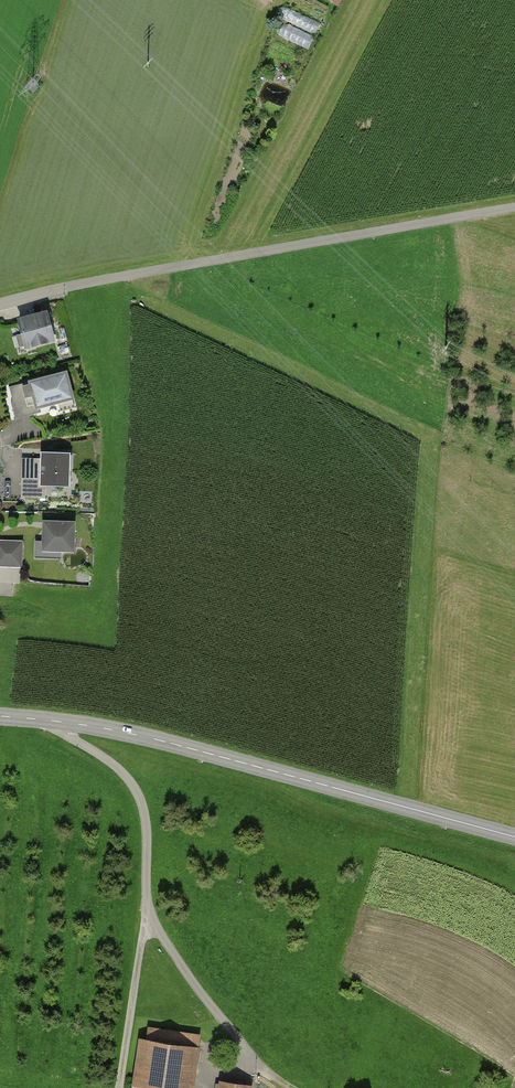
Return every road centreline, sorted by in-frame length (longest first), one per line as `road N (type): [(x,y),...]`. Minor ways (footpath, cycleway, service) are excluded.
road 1 (tertiary): [(0,717),(158,740),(514,838)]
road 2 (unclassified): [(514,208),(0,304)]
road 3 (track): [(114,1087),(149,841),(145,808),(132,782),(54,721)]
road 4 (track): [(293,1087),(260,1067),(192,982),(142,890)]

